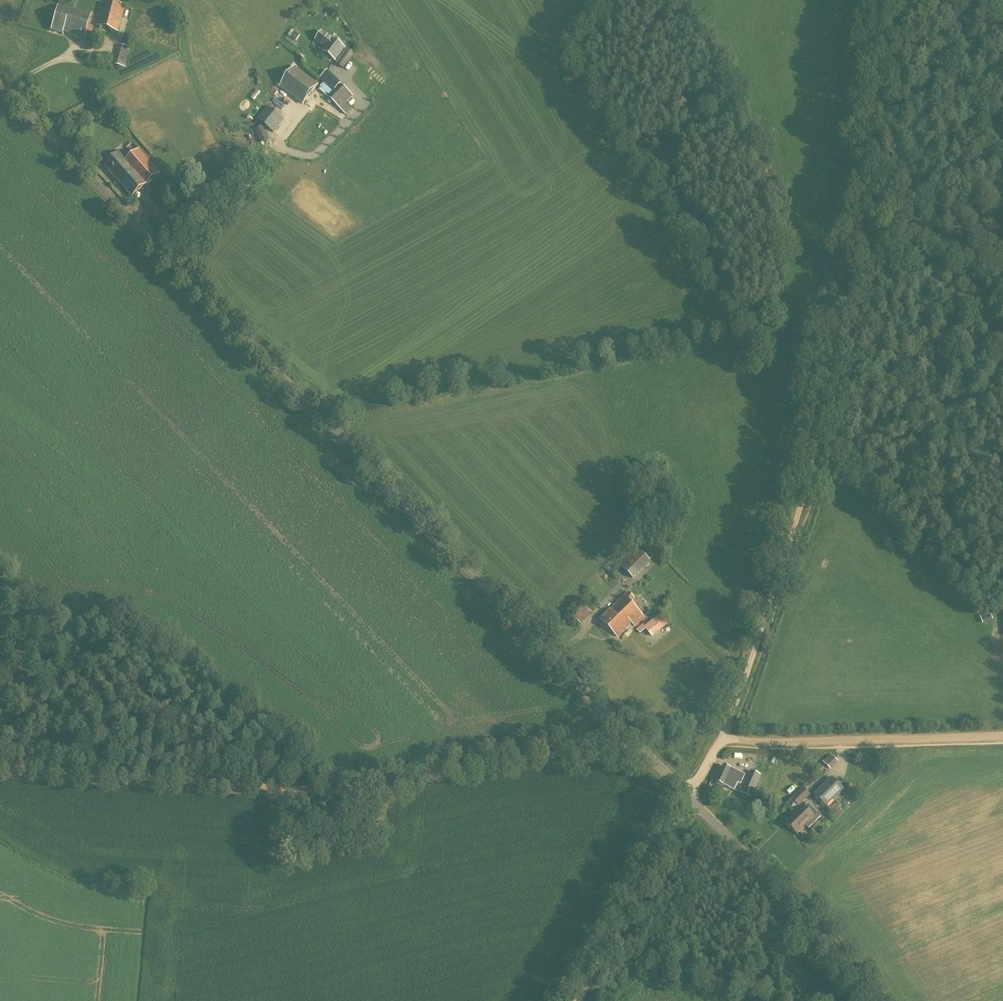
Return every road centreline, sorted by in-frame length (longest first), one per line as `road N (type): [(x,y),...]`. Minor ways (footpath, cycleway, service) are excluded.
road 1 (tertiary): [(0,92),(83,166),(638,744)]
road 2 (track): [(882,0),(864,207),(840,350),(806,489),(722,740)]
road 3 (track): [(638,744),(482,764),(372,792),(0,767)]
road 4 (tertiary): [(869,1000),(801,913),(638,744)]
road 5 (track): [(722,740),(1002,736)]
road 6 (track): [(690,799),(577,1000)]

